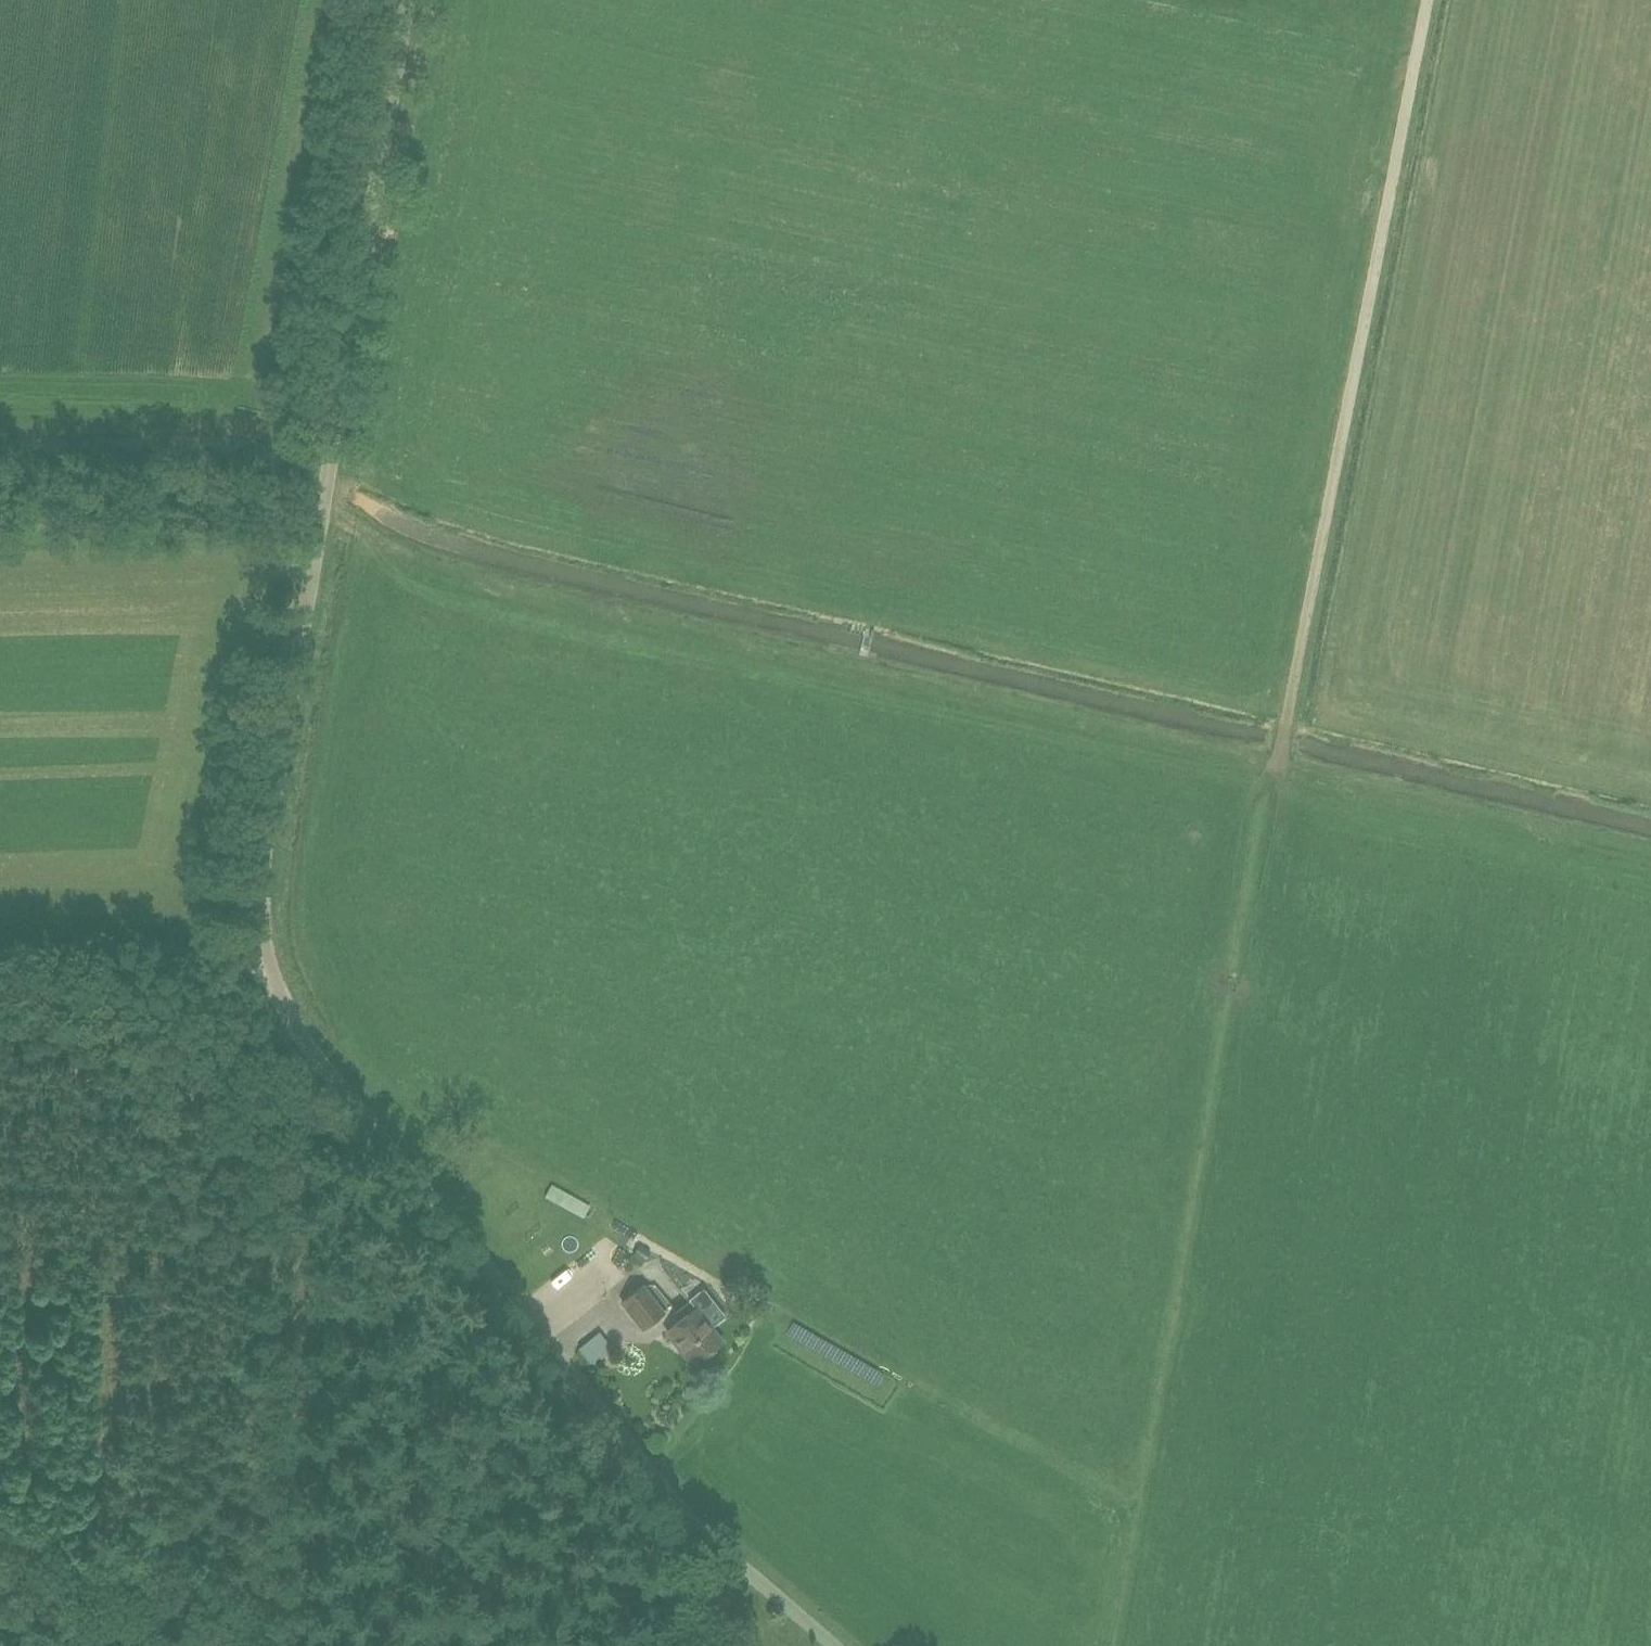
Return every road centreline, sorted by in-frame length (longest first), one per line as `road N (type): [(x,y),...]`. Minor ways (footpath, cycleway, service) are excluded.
road 1 (unclassified): [(709,1534),(563,1376),(395,1146),(324,1063),(262,949),(264,852),(411,0)]
road 2 (unclassified): [(839,1645),(709,1534)]

